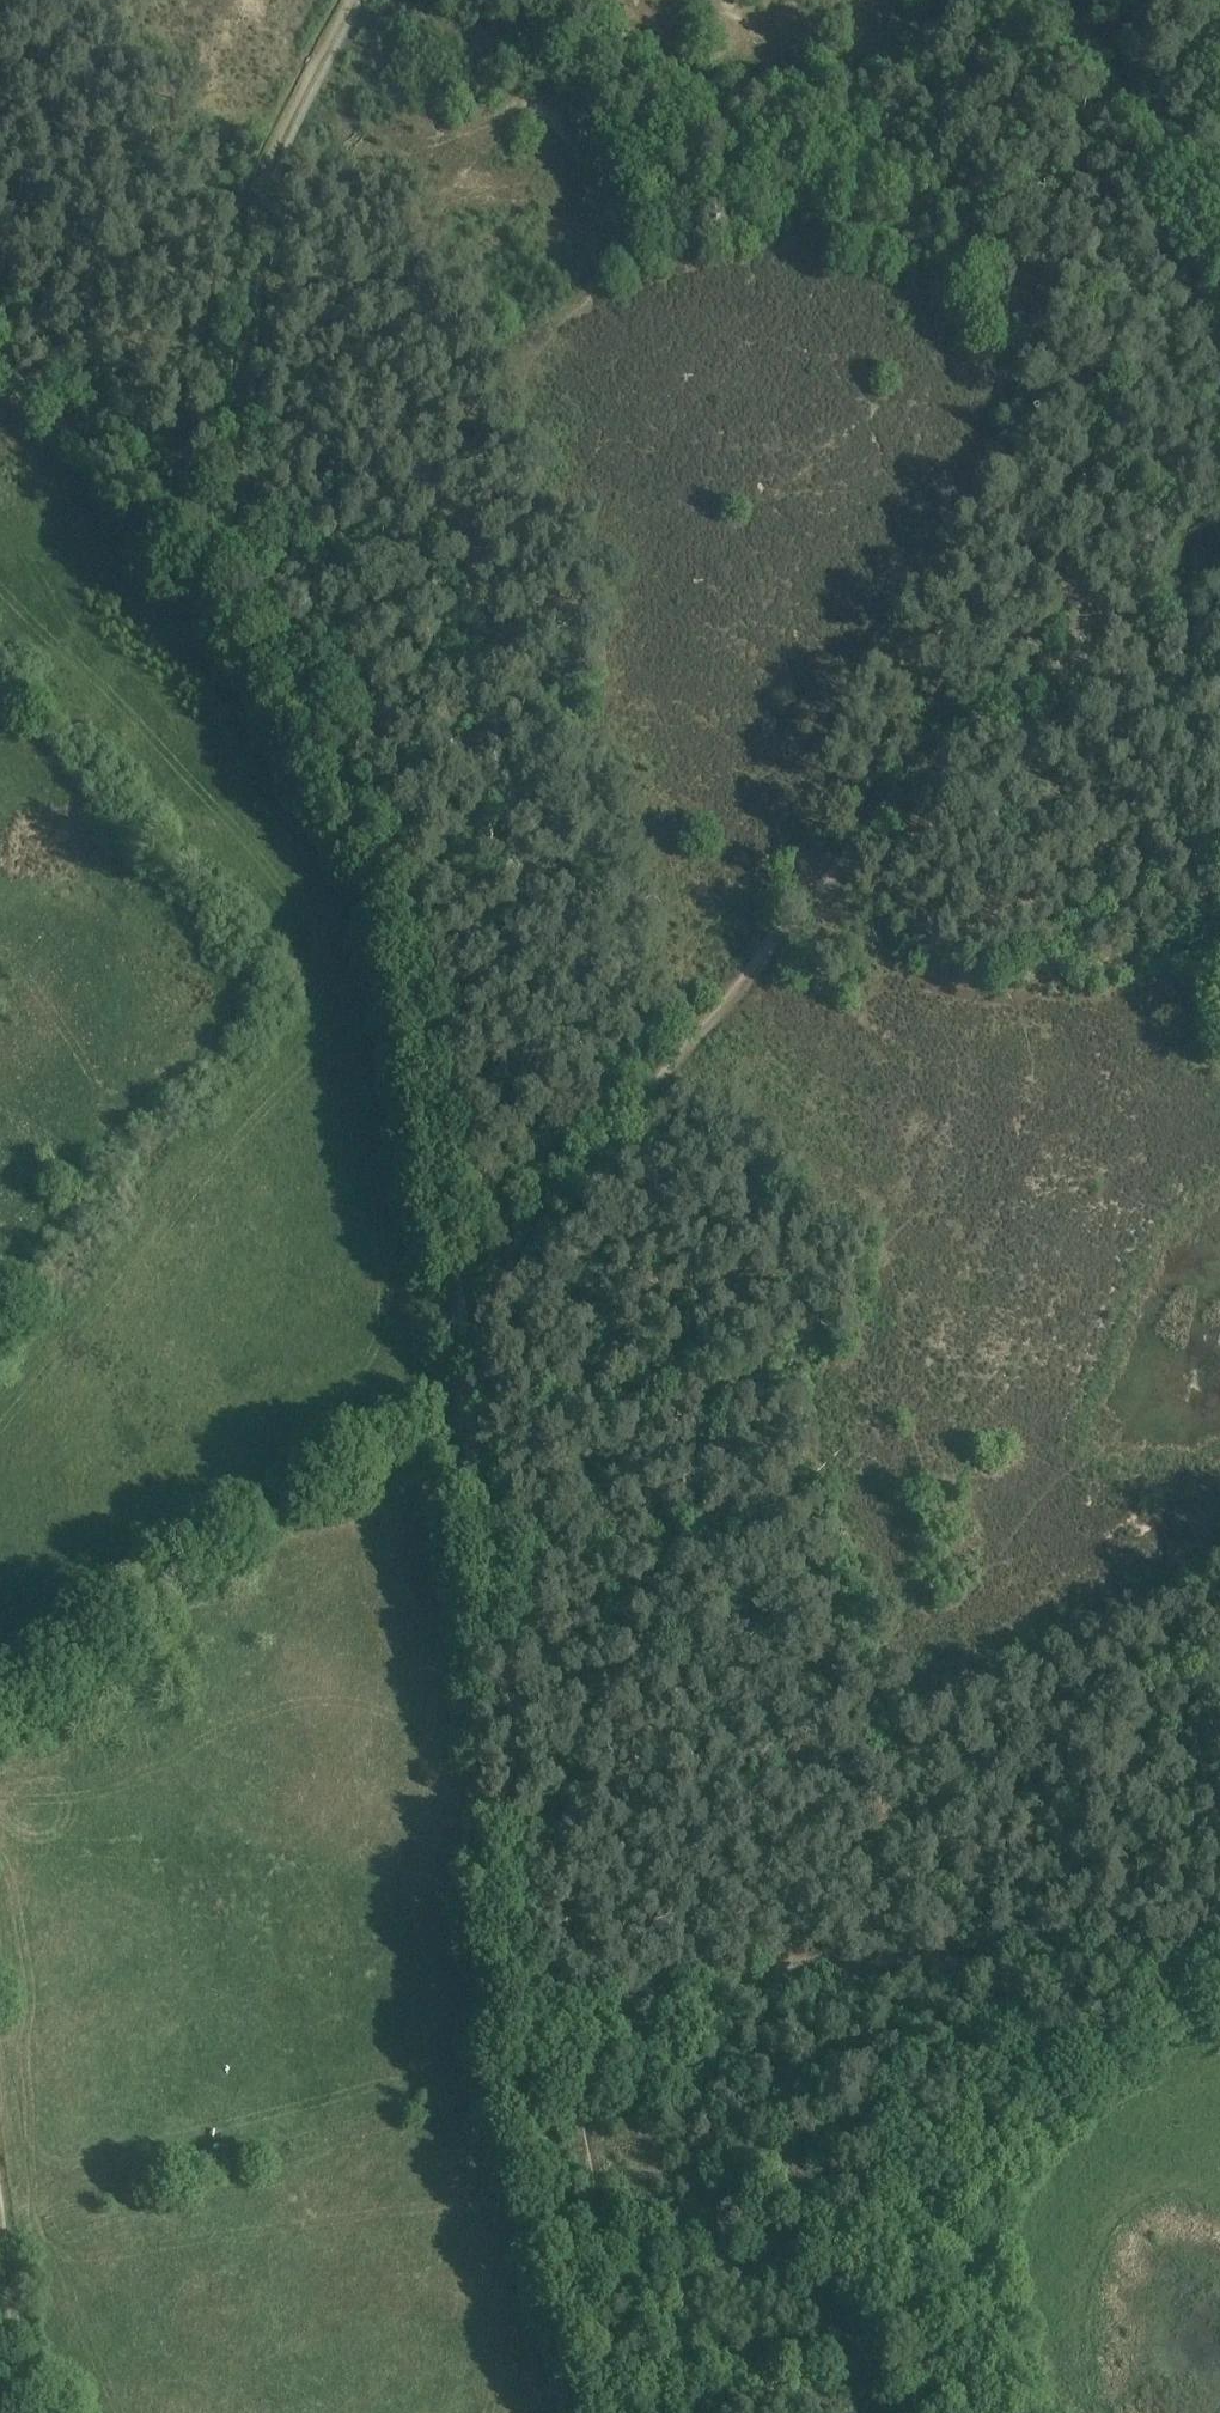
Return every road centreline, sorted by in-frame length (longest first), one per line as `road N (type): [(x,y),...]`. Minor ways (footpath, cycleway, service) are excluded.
road 1 (track): [(5,2238),(48,2412)]

